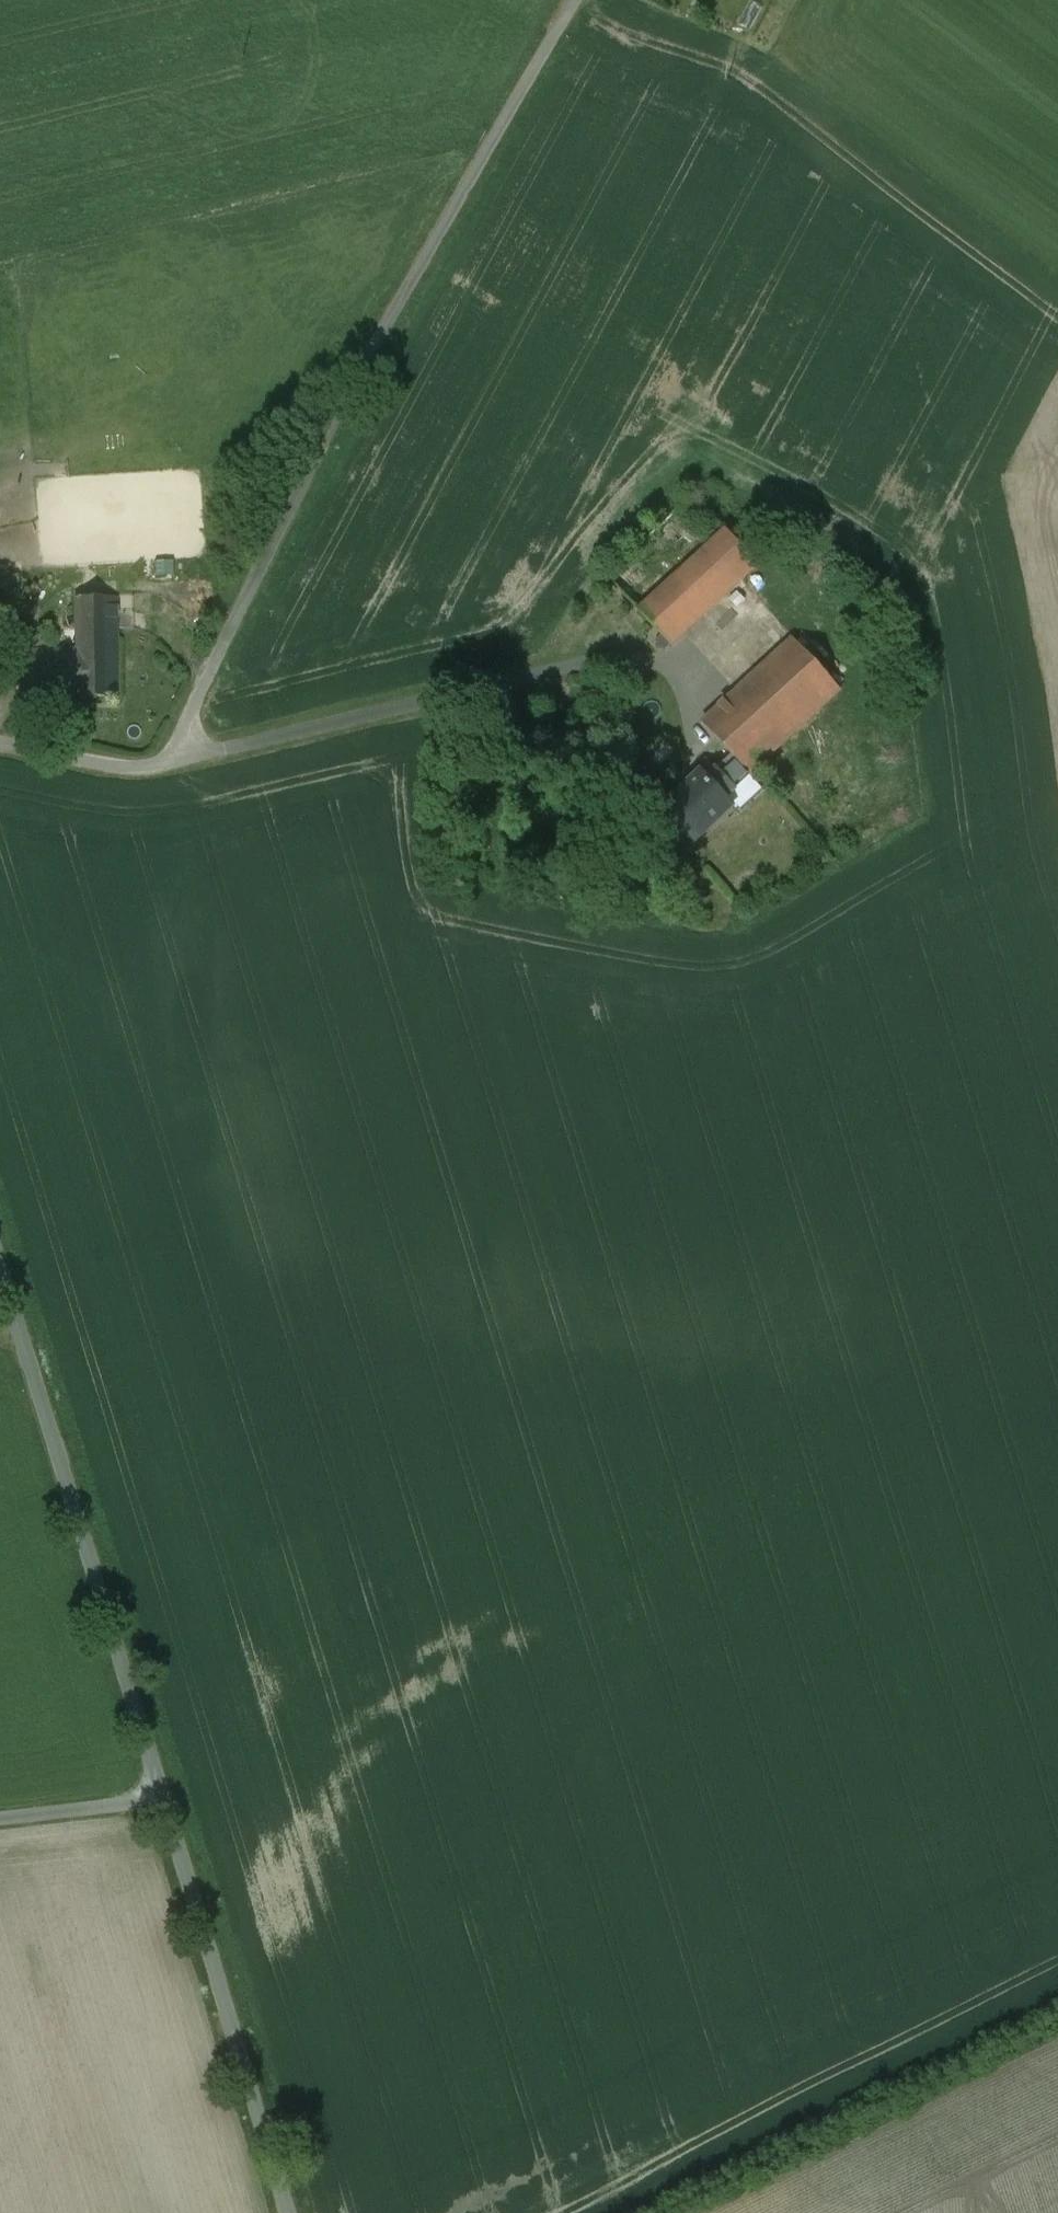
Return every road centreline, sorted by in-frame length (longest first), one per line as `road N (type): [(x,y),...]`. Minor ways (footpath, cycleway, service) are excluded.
road 1 (unclassified): [(0,743),(137,768),(174,750),(405,293),(577,0)]
road 2 (unclassified): [(289,2212),(0,1267)]

